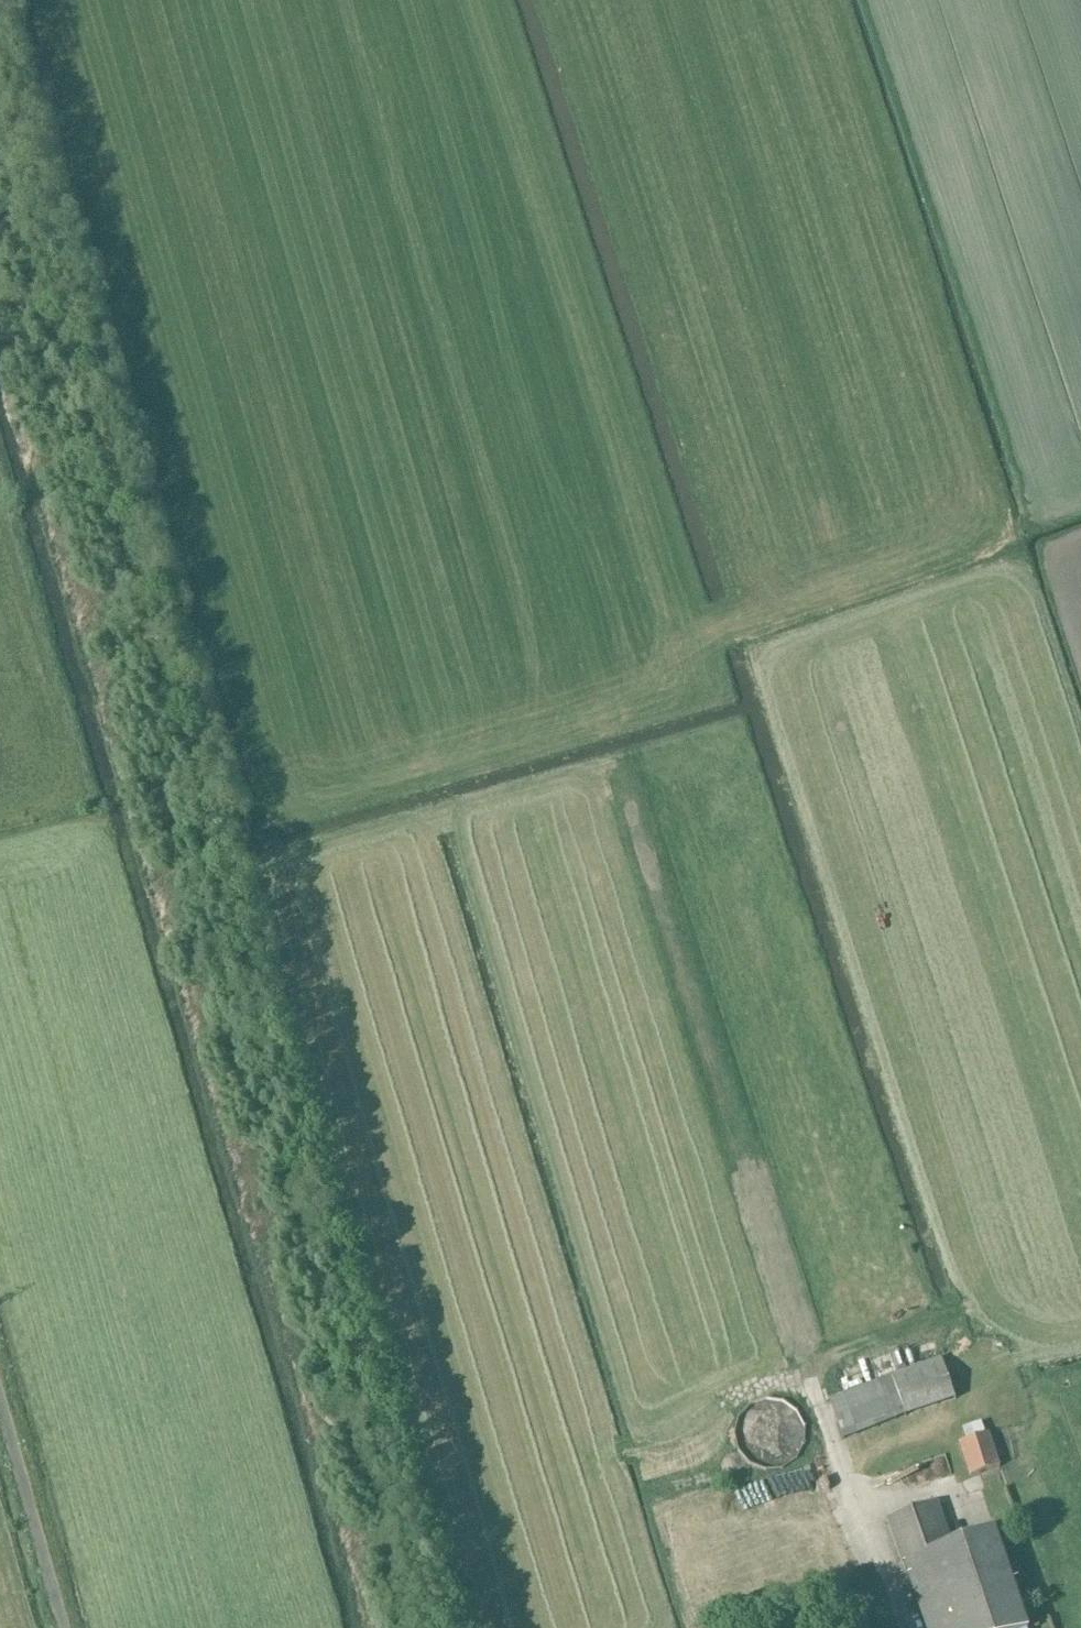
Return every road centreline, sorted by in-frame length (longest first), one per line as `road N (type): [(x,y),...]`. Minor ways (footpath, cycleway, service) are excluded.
road 1 (unclassified): [(63,1627),(0,1395)]

